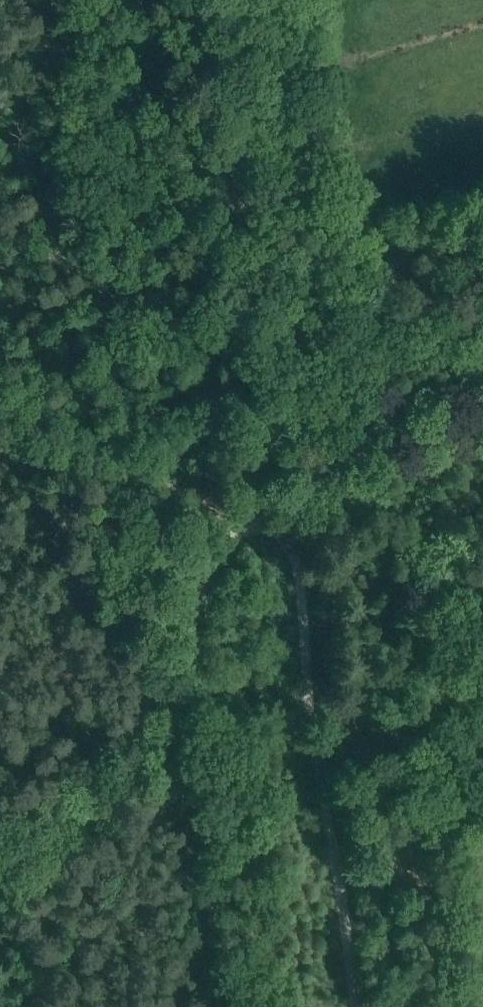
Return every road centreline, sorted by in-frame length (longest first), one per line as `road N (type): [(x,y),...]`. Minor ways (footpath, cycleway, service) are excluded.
road 1 (track): [(257,505),(242,0)]
road 2 (track): [(0,863),(169,748),(201,563),(257,505)]
road 3 (track): [(317,763),(300,543),(257,505)]
road 4 (track): [(257,505),(294,470),(358,433),(482,395)]
road 5 (track): [(355,1006),(317,763)]

